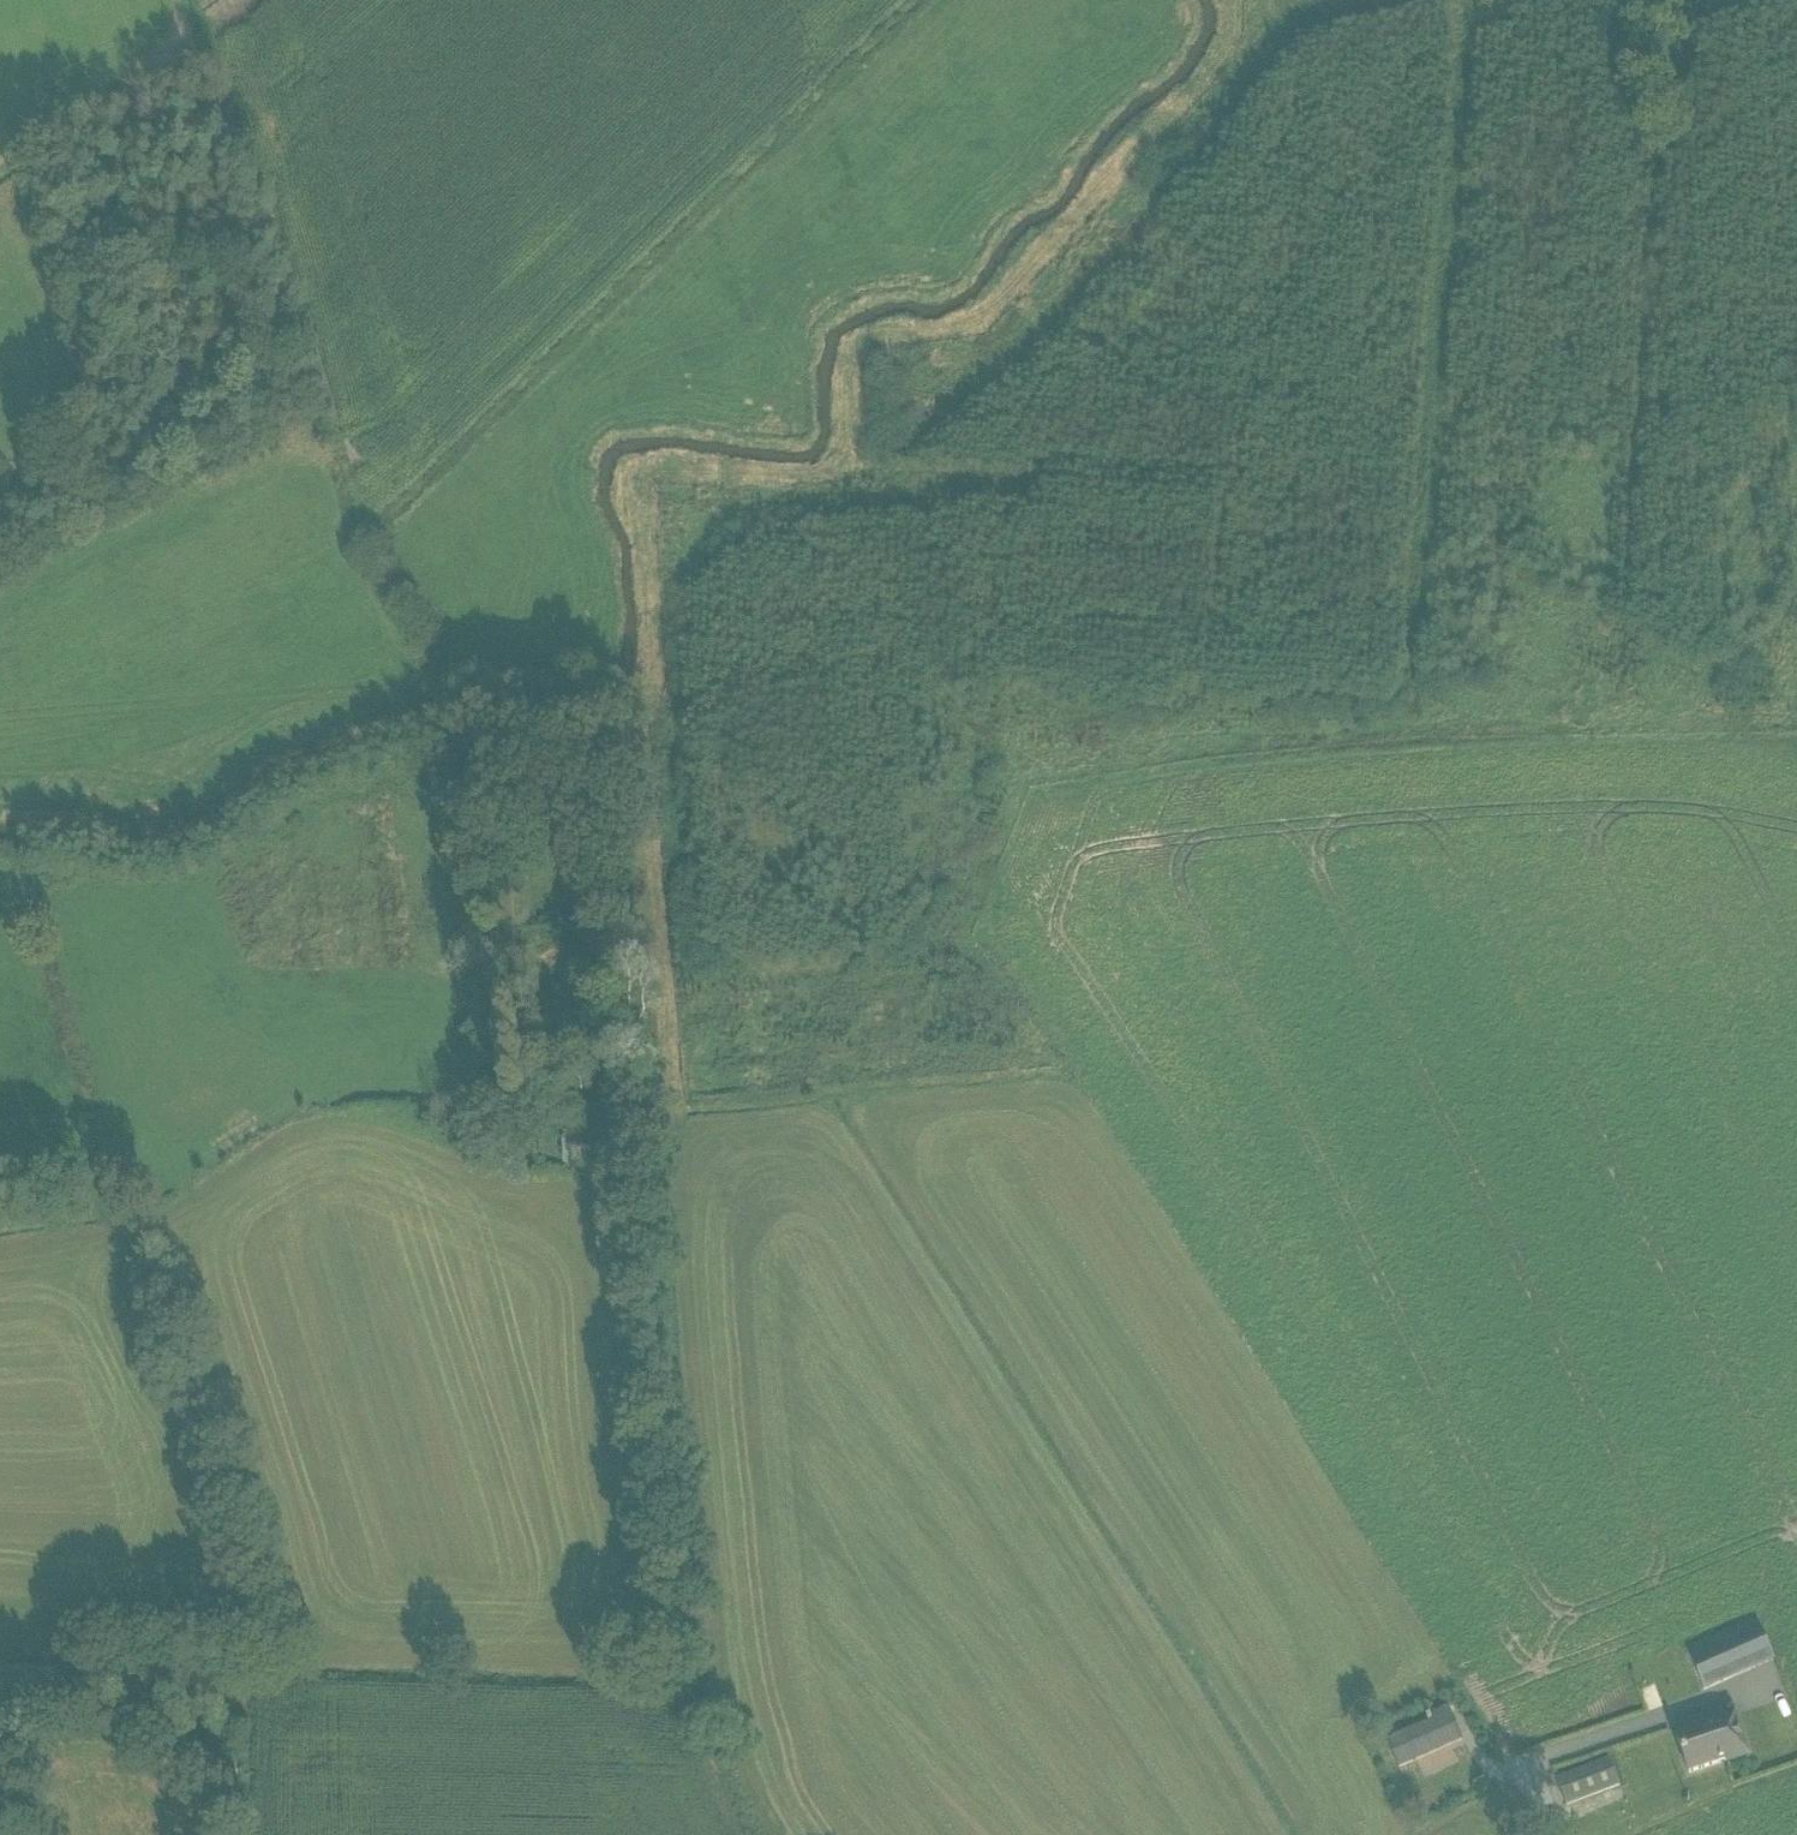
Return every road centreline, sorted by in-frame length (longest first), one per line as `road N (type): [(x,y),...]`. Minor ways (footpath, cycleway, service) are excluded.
road 1 (track): [(0,1639),(250,1648),(94,1171)]

